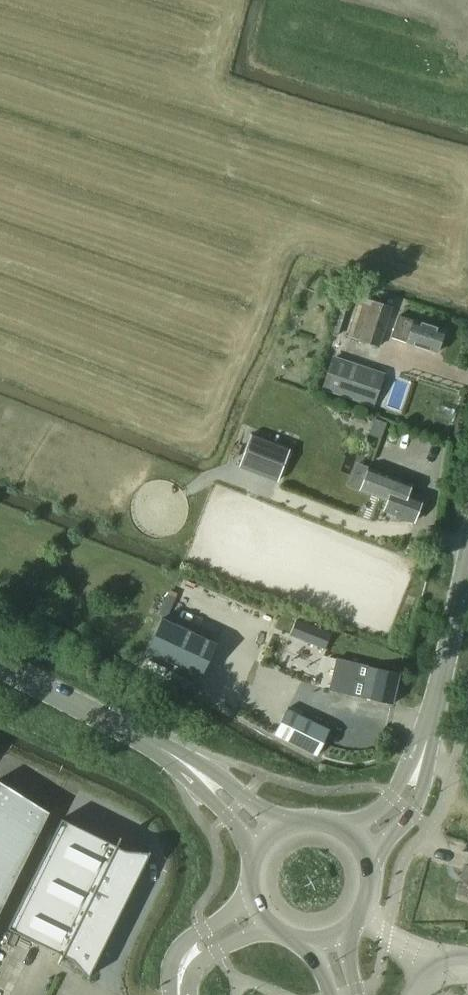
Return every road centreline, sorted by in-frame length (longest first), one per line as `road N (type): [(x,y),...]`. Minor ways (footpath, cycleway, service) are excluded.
road 1 (tertiary): [(271,840),(169,753),(0,665)]
road 2 (tertiary): [(359,847),(402,810),(413,782),(467,553)]
road 3 (unclassified): [(179,994),(184,961),(259,913)]
road 4 (track): [(467,967),(441,963),(360,918)]

